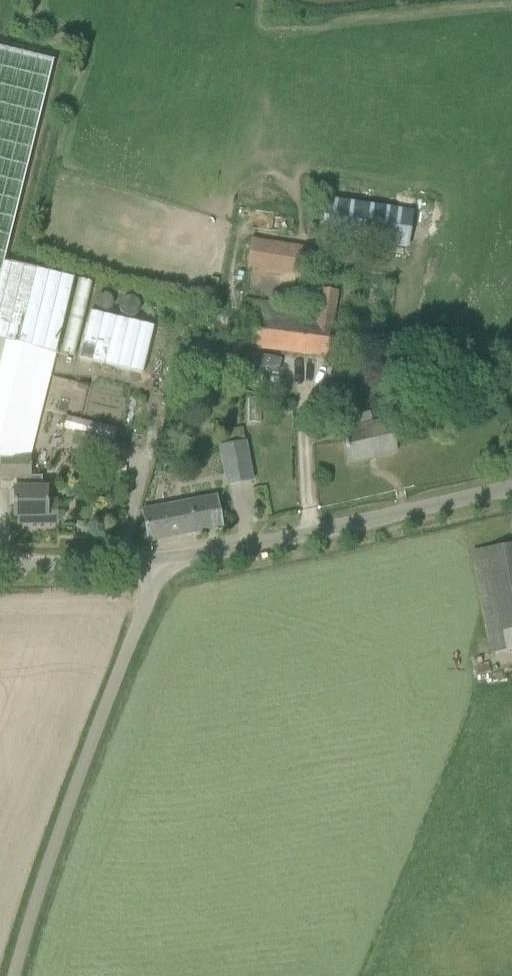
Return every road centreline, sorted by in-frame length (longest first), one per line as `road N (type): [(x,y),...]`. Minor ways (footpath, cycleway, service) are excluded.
road 1 (unclassified): [(12,975),(62,814),(160,564)]
road 2 (unclassified): [(511,490),(160,564)]
road 3 (unclassified): [(0,565),(160,564)]

